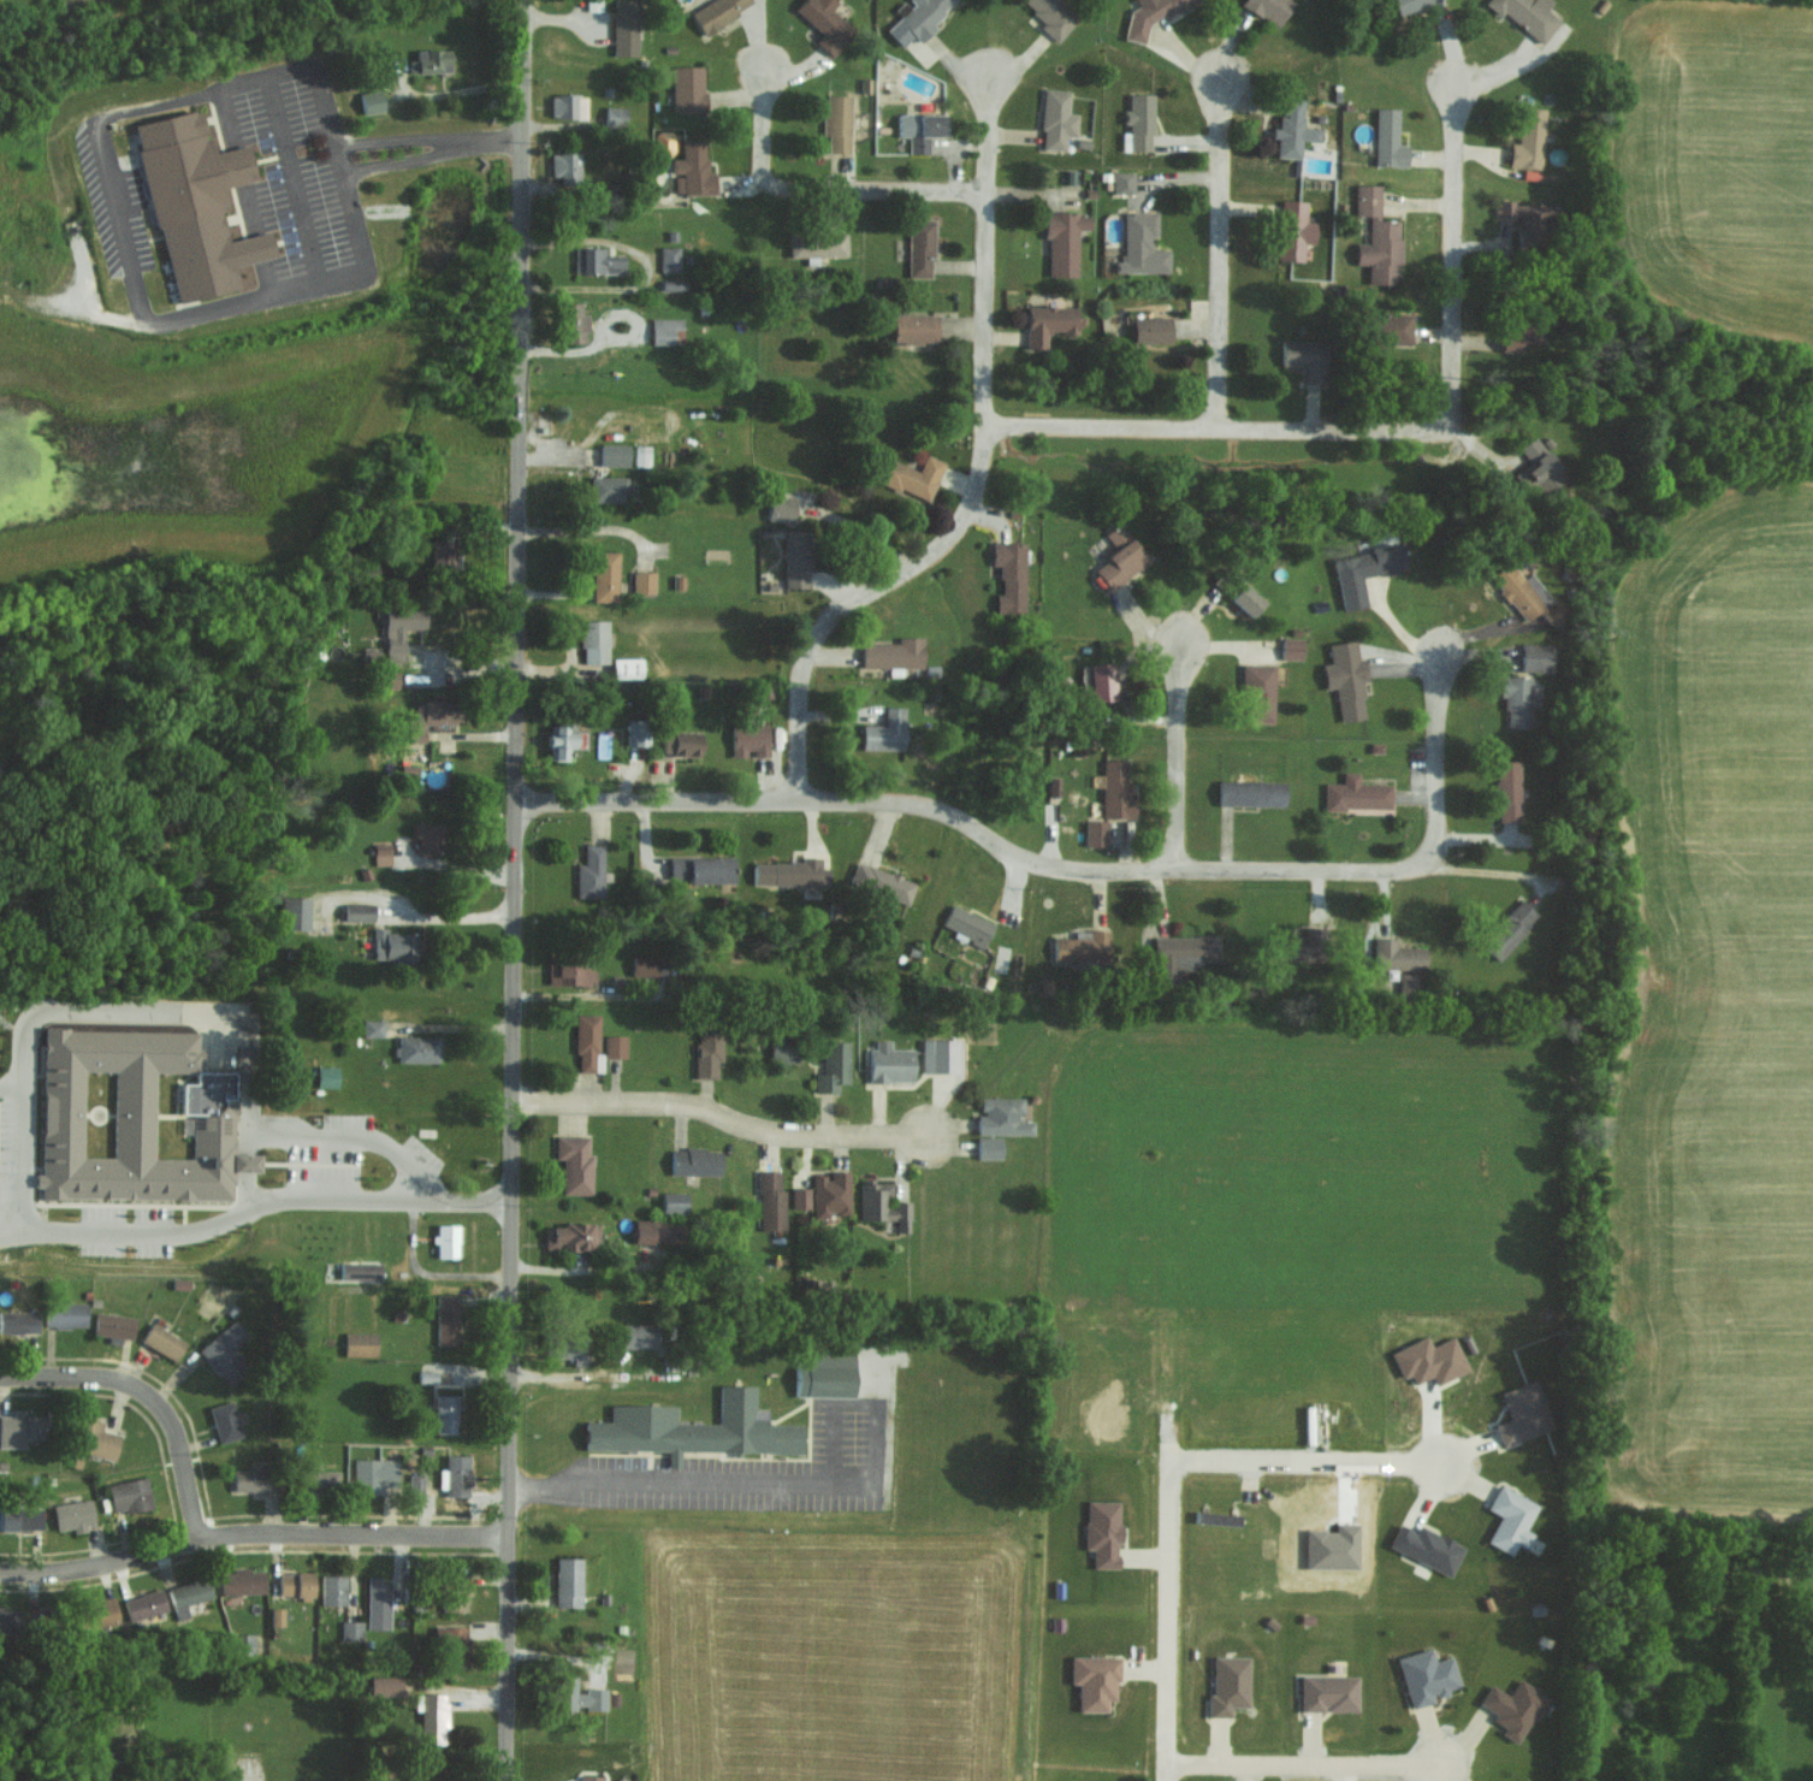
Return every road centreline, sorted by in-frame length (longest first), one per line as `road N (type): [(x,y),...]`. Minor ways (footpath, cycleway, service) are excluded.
road 1 (secondary): [(505,1780),(521,0)]
road 2 (residential): [(1442,653),(1435,838),(1430,853),(1398,869),(1055,869),(906,800),(515,804)]
road 3 (residential): [(800,800),(798,698),(824,627),(943,545),(980,490),(984,73)]
road 4 (residential): [(506,1536),(202,1536),(154,1551),(0,1567)]
road 5 (residential): [(1436,427),(1421,433),(985,426)]
road 6 (residential): [(514,1101),(675,1102),(793,1136),(929,1135)]
road 7 (residential): [(1166,1780),(1169,1420)]
road 8 (residential): [(1436,427),(1450,407),(1453,83)]
road 9 (residential): [(983,197),(763,191),(760,66)]
road 10 (residential): [(1213,426),(1219,81)]
road 11 (residential): [(202,1536),(173,1422),(142,1390),(108,1379),(0,1371)]
road 12 (residential): [(1444,1764),(1166,1765)]
road 13 (residential): [(1169,1458),(1444,1461)]
road 14 (residential): [(1173,868),(1178,641)]

